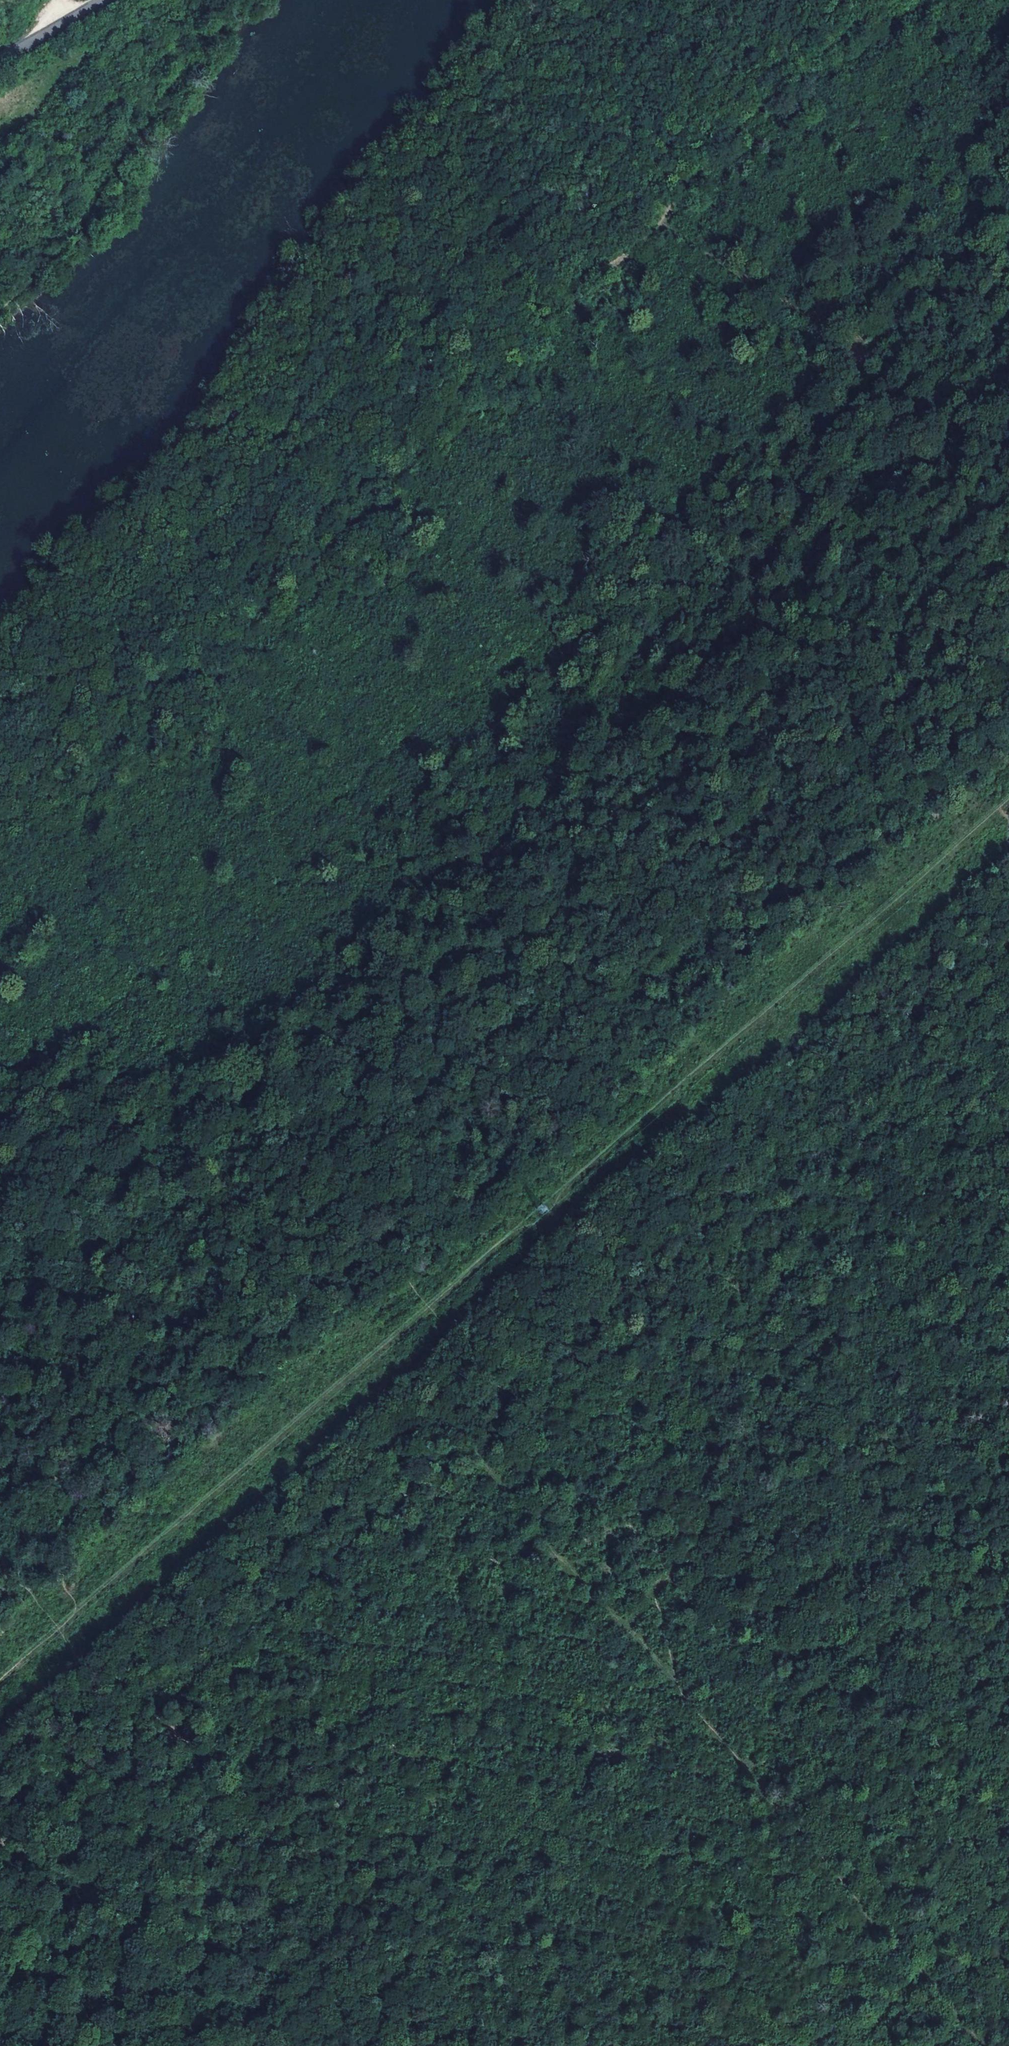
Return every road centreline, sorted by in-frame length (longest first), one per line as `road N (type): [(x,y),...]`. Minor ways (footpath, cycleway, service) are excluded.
road 1 (track): [(1008,1884),(976,1938),(928,1977)]
road 2 (tertiary): [(0,63),(107,0)]

